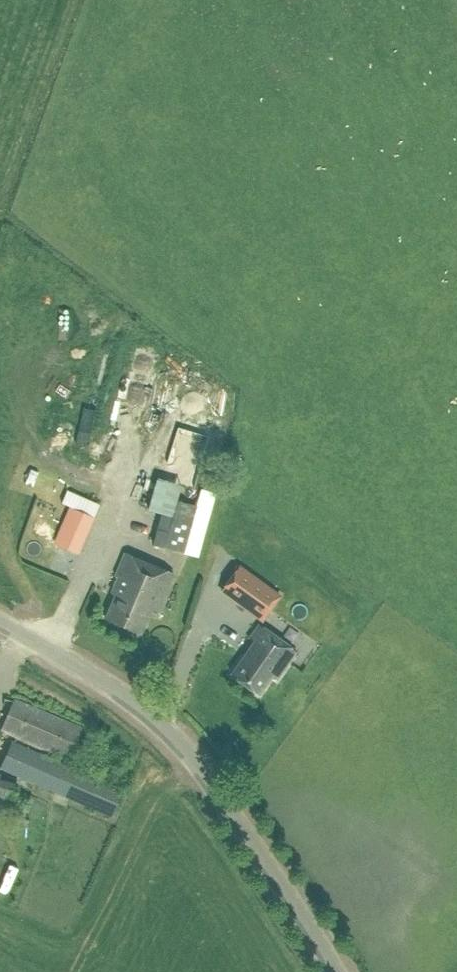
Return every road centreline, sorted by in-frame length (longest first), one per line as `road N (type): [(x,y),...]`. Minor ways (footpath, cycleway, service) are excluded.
road 1 (tertiary): [(335,971),(223,797),(163,722),(51,645),(0,621)]

